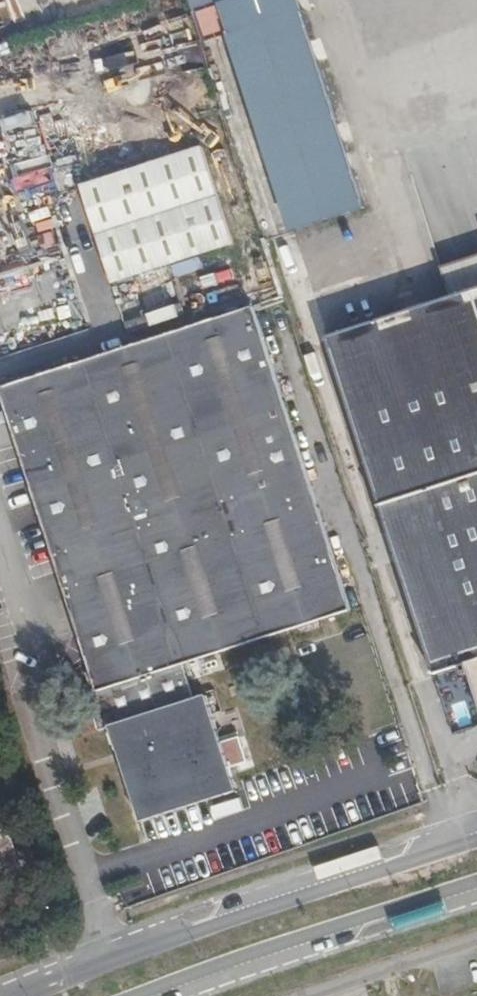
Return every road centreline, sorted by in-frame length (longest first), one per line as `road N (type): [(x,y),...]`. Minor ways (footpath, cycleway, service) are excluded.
road 1 (tertiary): [(476,838),(17,995)]
road 2 (tertiary): [(137,995),(476,882)]

